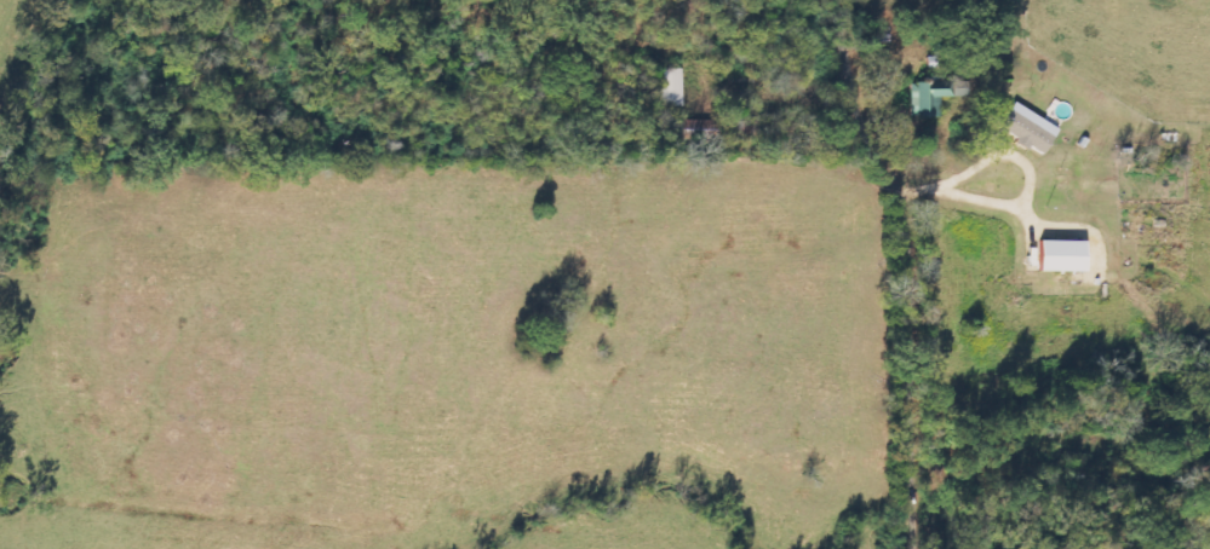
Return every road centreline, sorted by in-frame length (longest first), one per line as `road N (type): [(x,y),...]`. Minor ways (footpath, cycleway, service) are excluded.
road 1 (residential): [(924,548),(924,249),(867,88),(855,0)]

